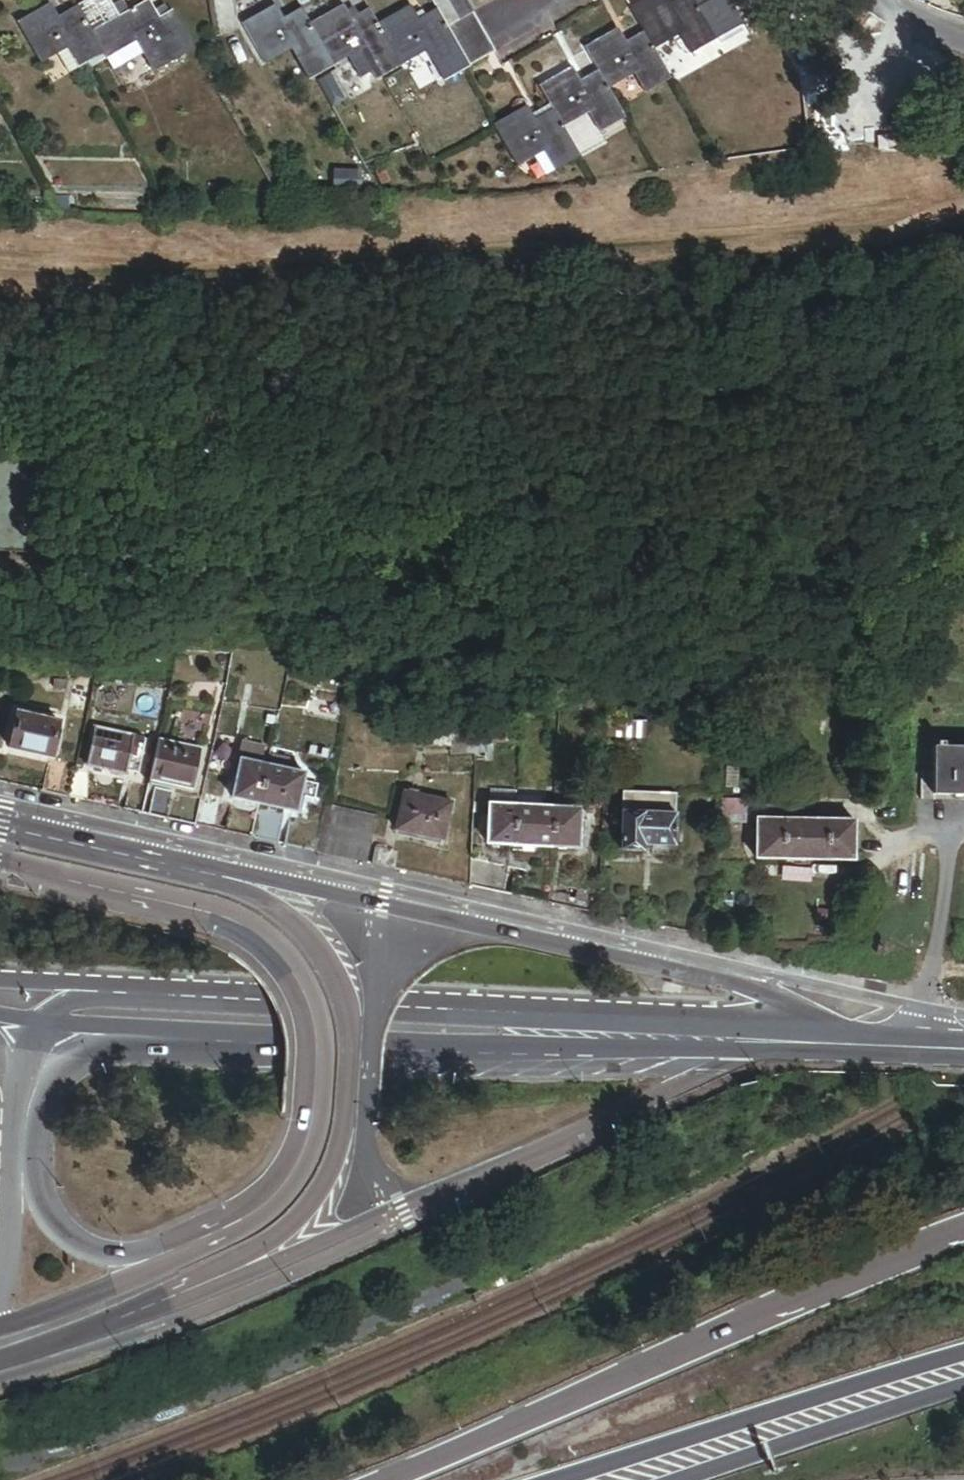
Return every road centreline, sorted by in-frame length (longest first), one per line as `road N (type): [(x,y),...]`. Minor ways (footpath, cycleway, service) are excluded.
road 1 (tertiary): [(841,1043),(806,1015),(724,983),(94,847)]
road 2 (tertiary): [(125,1300),(239,1255),(311,1207),(337,1155),(352,1051),(348,1000),(328,961),(292,925),(228,885),(94,847)]
road 3 (secondary): [(841,1043),(536,1009),(131,988)]
road 4 (secondary): [(125,1300),(179,1304),(757,1051)]
road 5 (tertiary): [(0,857),(209,913),(255,932),(288,965),(312,1016),(316,1120),(267,1205),(198,1242)]
road 6 (trunk): [(963,1234),(780,1305),(383,1479)]
road 7 (secondary): [(193,1034),(757,1051)]
road 8 (secondary): [(198,1242),(105,1254),(69,1237),(43,1206),(36,1152),(43,1104),(58,1073),(78,1057),(193,1034)]
road 9 (primary): [(963,1364),(770,1411),(560,1479)]
road 10 (primary): [(685,1479),(963,1382)]
road 11 (secondary): [(16,1093),(0,1302)]
road 12 (unknown): [(0,1363),(105,1326),(125,1300)]
road 13 (secondary): [(51,1025),(193,1034)]
road 14 (secondary): [(131,988),(0,983)]
road 15 (tertiary): [(125,1300),(0,1330)]

